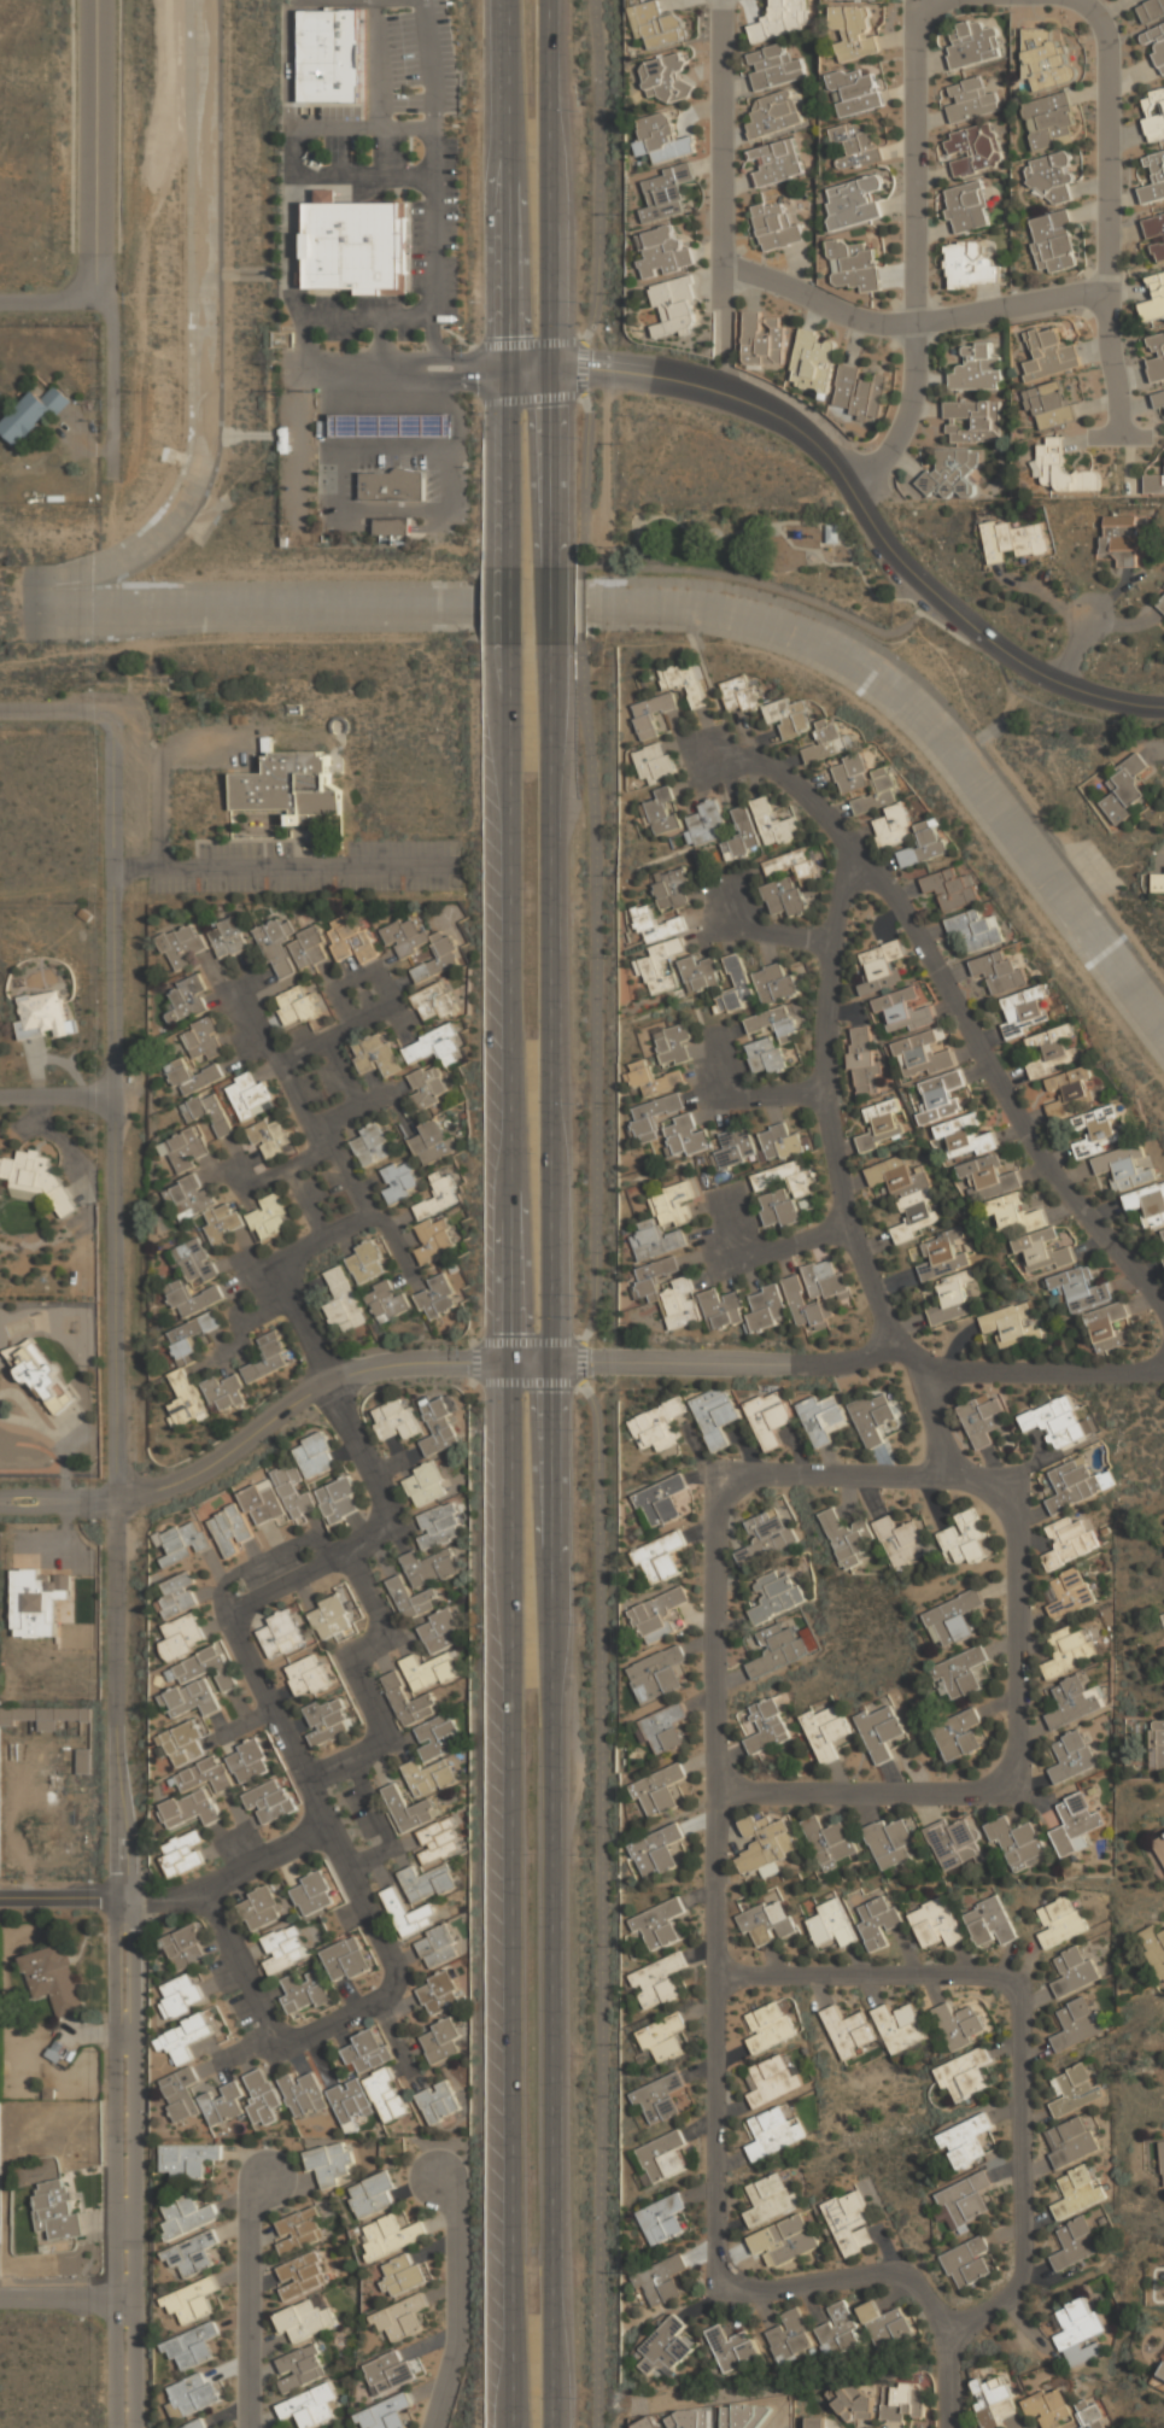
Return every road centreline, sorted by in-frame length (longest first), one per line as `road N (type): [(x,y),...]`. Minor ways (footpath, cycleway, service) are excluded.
road 1 (primary): [(566,2427),(558,644)]
road 2 (primary): [(511,645),(514,2427)]
road 3 (residential): [(123,1895),(215,1897),(268,2041),(363,2003),(394,1979),(385,1940),(241,1646),(235,1607),(286,1572),(353,1549),(385,1509),(280,1277),(293,1254),(323,1244),(349,1211),(346,1152),(317,1031)]
road 4 (residential): [(950,1475),(718,1470),(713,2284),(911,2265),(938,2325),(944,2427)]
road 5 (tertiary): [(127,2427),(117,1500)]
road 6 (residential): [(117,1500),(115,710)]
road 7 (residential): [(938,2325),(1022,2286),(1019,1972),(719,1972)]
road 8 (residential): [(719,1792),(1025,1790),(1020,1474),(950,1475)]
road 9 (residential): [(689,376),(788,422),(841,466),(890,551),(1022,662),(1083,689),(1163,705)]
road 10 (primary): [(510,0),(511,571)]
road 11 (primary): [(560,564),(553,0)]
road 12 (residential): [(1163,1299),(1057,1168),(996,1073),(949,975),(864,853)]
road 13 (residential): [(864,853),(833,937),(826,1119),(843,1219),(882,1312),(919,1357)]
road 14 (tertiary): [(117,1500),(205,1464),(329,1377),(391,1363),(566,1361)]
road 15 (residential): [(1119,437),(1107,296),(1109,35),(1087,4)]
road 16 (residential): [(723,257),(870,320),(914,323),(1107,296)]
road 17 (residential): [(566,1361),(919,1357)]
road 18 (residential): [(723,0),(724,347)]
road 19 (residential): [(931,0),(914,42),(914,323)]
road 20 (tertiary): [(97,0),(96,304)]
road 21 (residential): [(434,2427),(460,2345),(458,2188),(435,2170)]
road 22 (residential): [(250,2427),(250,2199),(259,2177),(275,2170)]
road 23 (residential): [(919,1357),(1076,1368),(1163,1363)]
road 24 (residential): [(555,367),(349,369)]
road 25 (residential): [(864,853),(760,755),(703,739)]
road 26 (residential): [(914,323),(912,402),(862,507)]
road 27 (residential): [(96,304),(103,462)]
road 28 (residential): [(843,1219),(795,1245),(743,1252),(724,1205)]
road 29 (residential): [(824,1075),(764,1096),(727,1094),(712,1042)]
road 30 (residential): [(199,1896),(329,1827)]
road 31 (residential): [(689,376),(555,367)]
road 32 (residential): [(127,2297),(0,2296)]
road 33 (tertiary): [(0,1896),(123,1895)]
road 34 (residential): [(919,1357),(950,1475)]
road 35 (residential): [(833,937),(714,917)]

